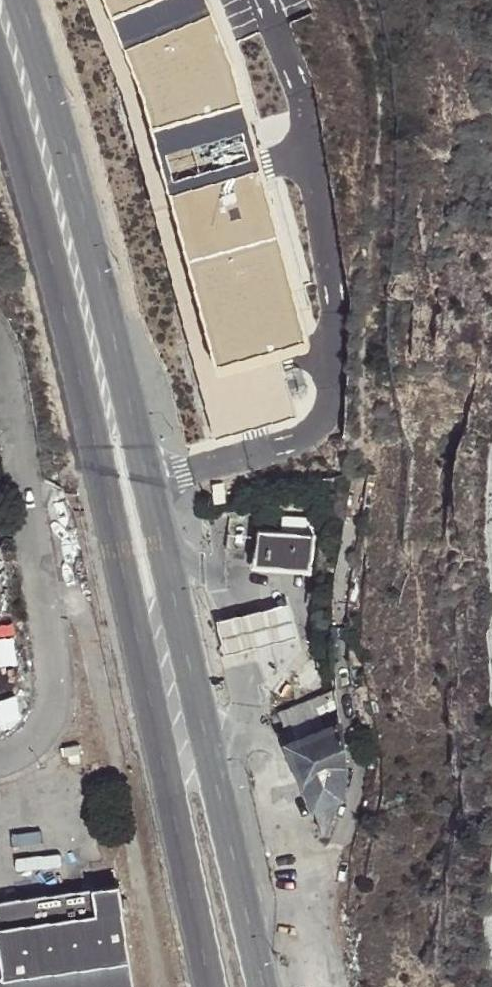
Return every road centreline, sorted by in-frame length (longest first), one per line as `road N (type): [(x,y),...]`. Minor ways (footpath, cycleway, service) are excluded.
road 1 (primary): [(265,986),(117,339),(19,0)]
road 2 (primary): [(0,80),(81,381),(211,986)]

